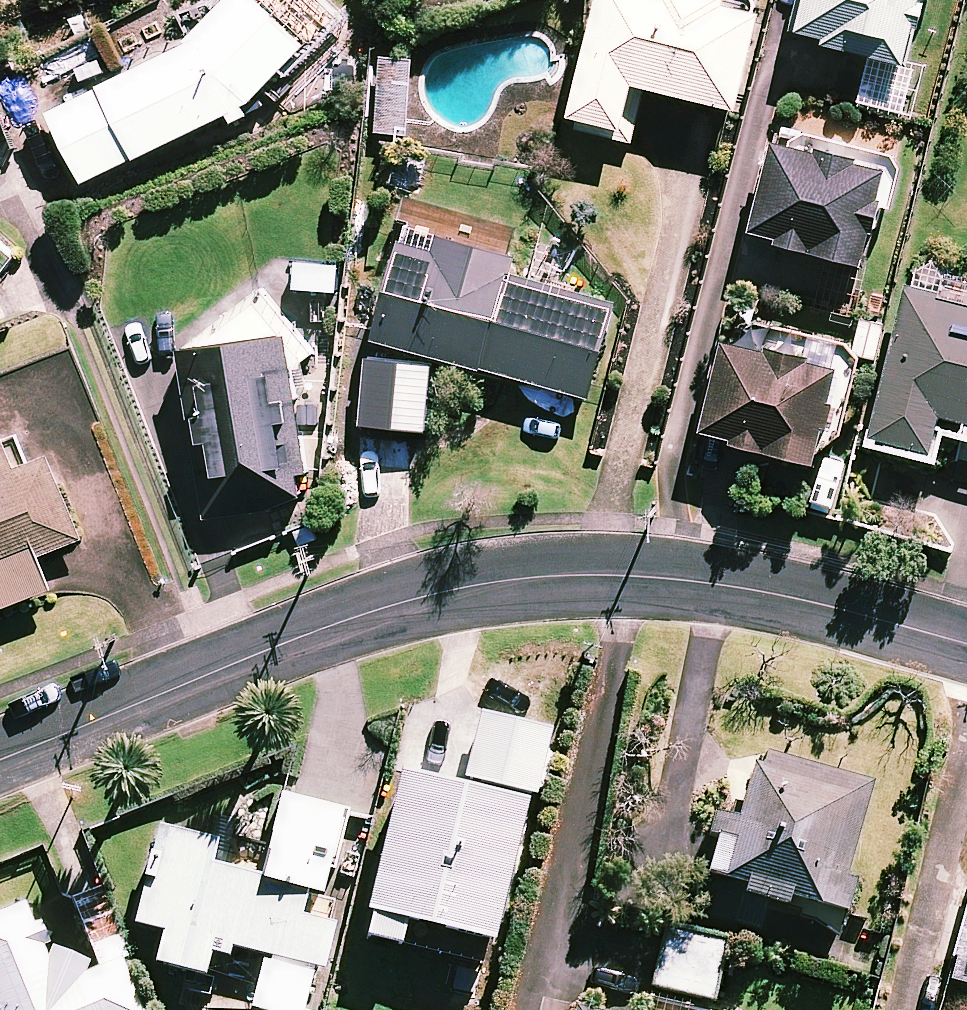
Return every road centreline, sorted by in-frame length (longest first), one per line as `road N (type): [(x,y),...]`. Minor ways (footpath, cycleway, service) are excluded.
road 1 (residential): [(966,645),(738,589),(572,576),(453,594),(317,633),(0,758)]

